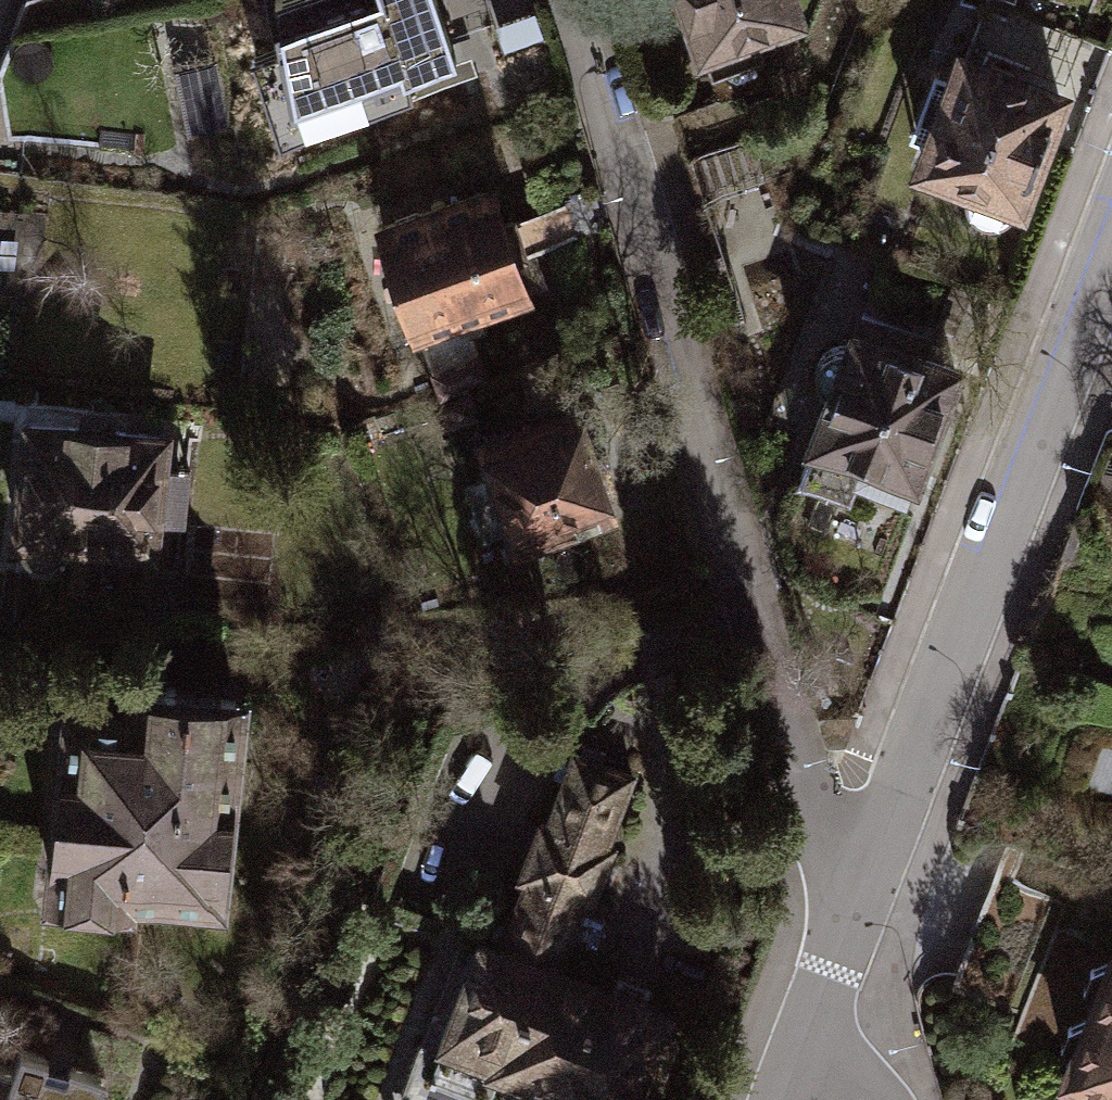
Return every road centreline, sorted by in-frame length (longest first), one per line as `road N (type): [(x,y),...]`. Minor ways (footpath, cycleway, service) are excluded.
road 1 (residential): [(845,946),(607,84),(577,0)]
road 2 (residential): [(845,946),(1111,242)]

